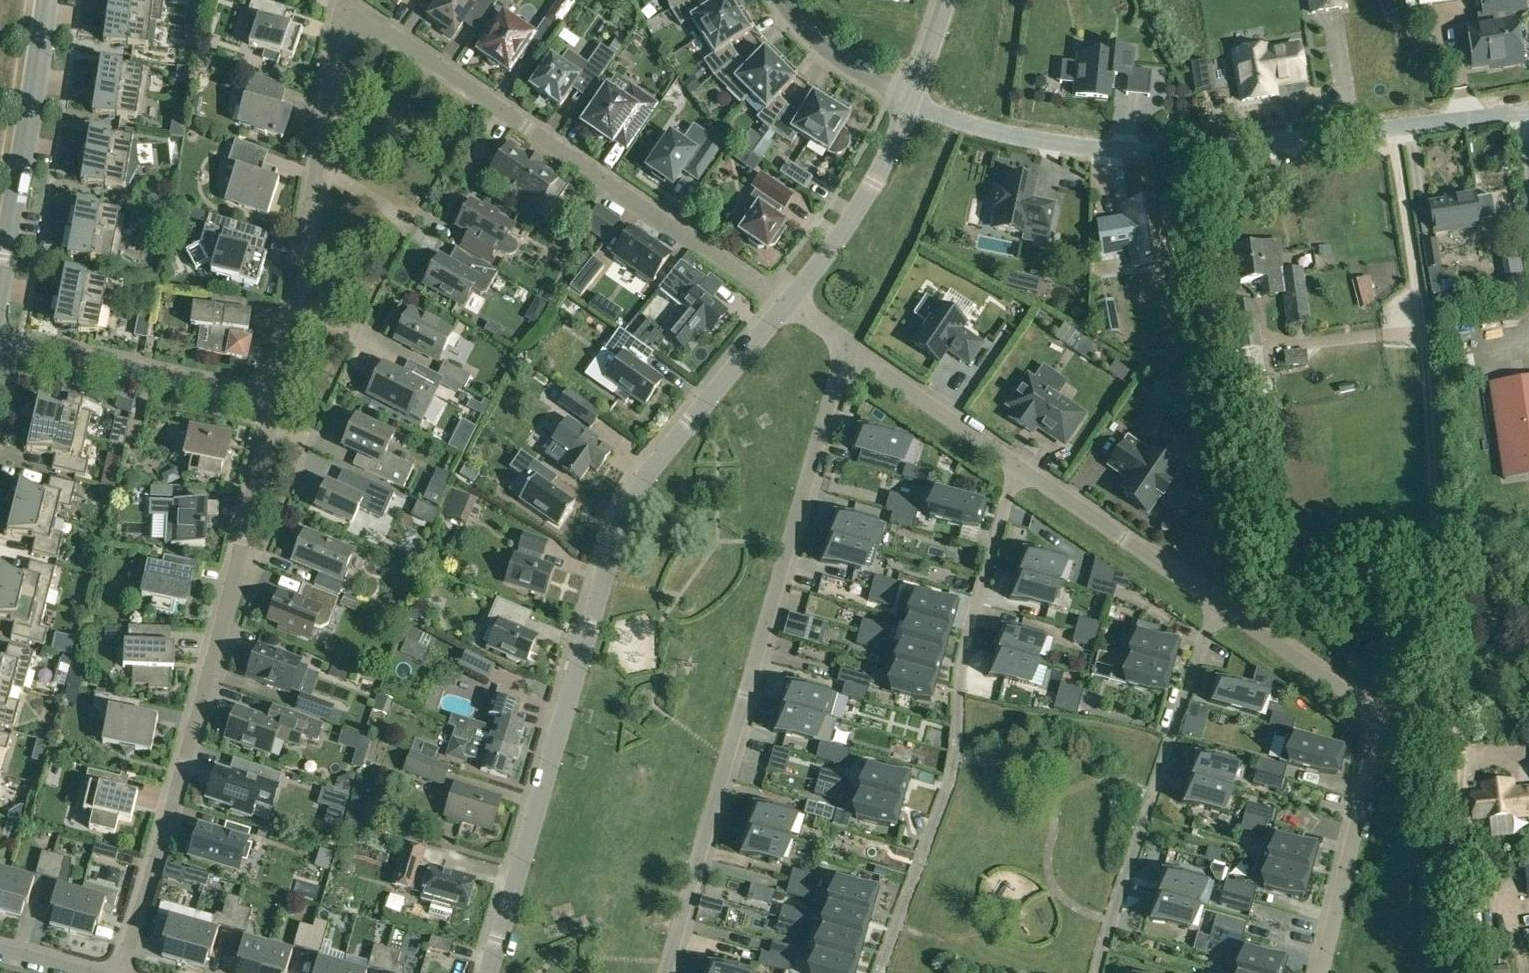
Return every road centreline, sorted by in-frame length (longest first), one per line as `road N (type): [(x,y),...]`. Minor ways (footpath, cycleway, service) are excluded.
road 1 (residential): [(275,399),(339,34),(358,15),(788,301)]
road 2 (unclassified): [(489,972),(620,521),(788,301)]
road 3 (residential): [(846,342),(668,972)]
road 4 (residential): [(912,101),(1078,148),(1168,153),(1520,113)]
road 5 (residential): [(121,972),(275,399)]
road 6 (residential): [(879,972),(948,782),(965,644),(1017,461)]
road 7 (residential): [(1320,972),(1379,715),(1217,601)]
road 8 (residential): [(1217,601),(1096,972)]
road 9 (residential): [(0,280),(47,0)]
road 10 (residential): [(275,399),(0,342)]
road 11 (residential): [(1217,601),(1017,461)]
road 12 (unclassified): [(788,301),(873,182),(912,101)]
road 13 (residential): [(1017,461),(846,342)]
road 14 (residential): [(912,101),(817,44),(777,0)]

